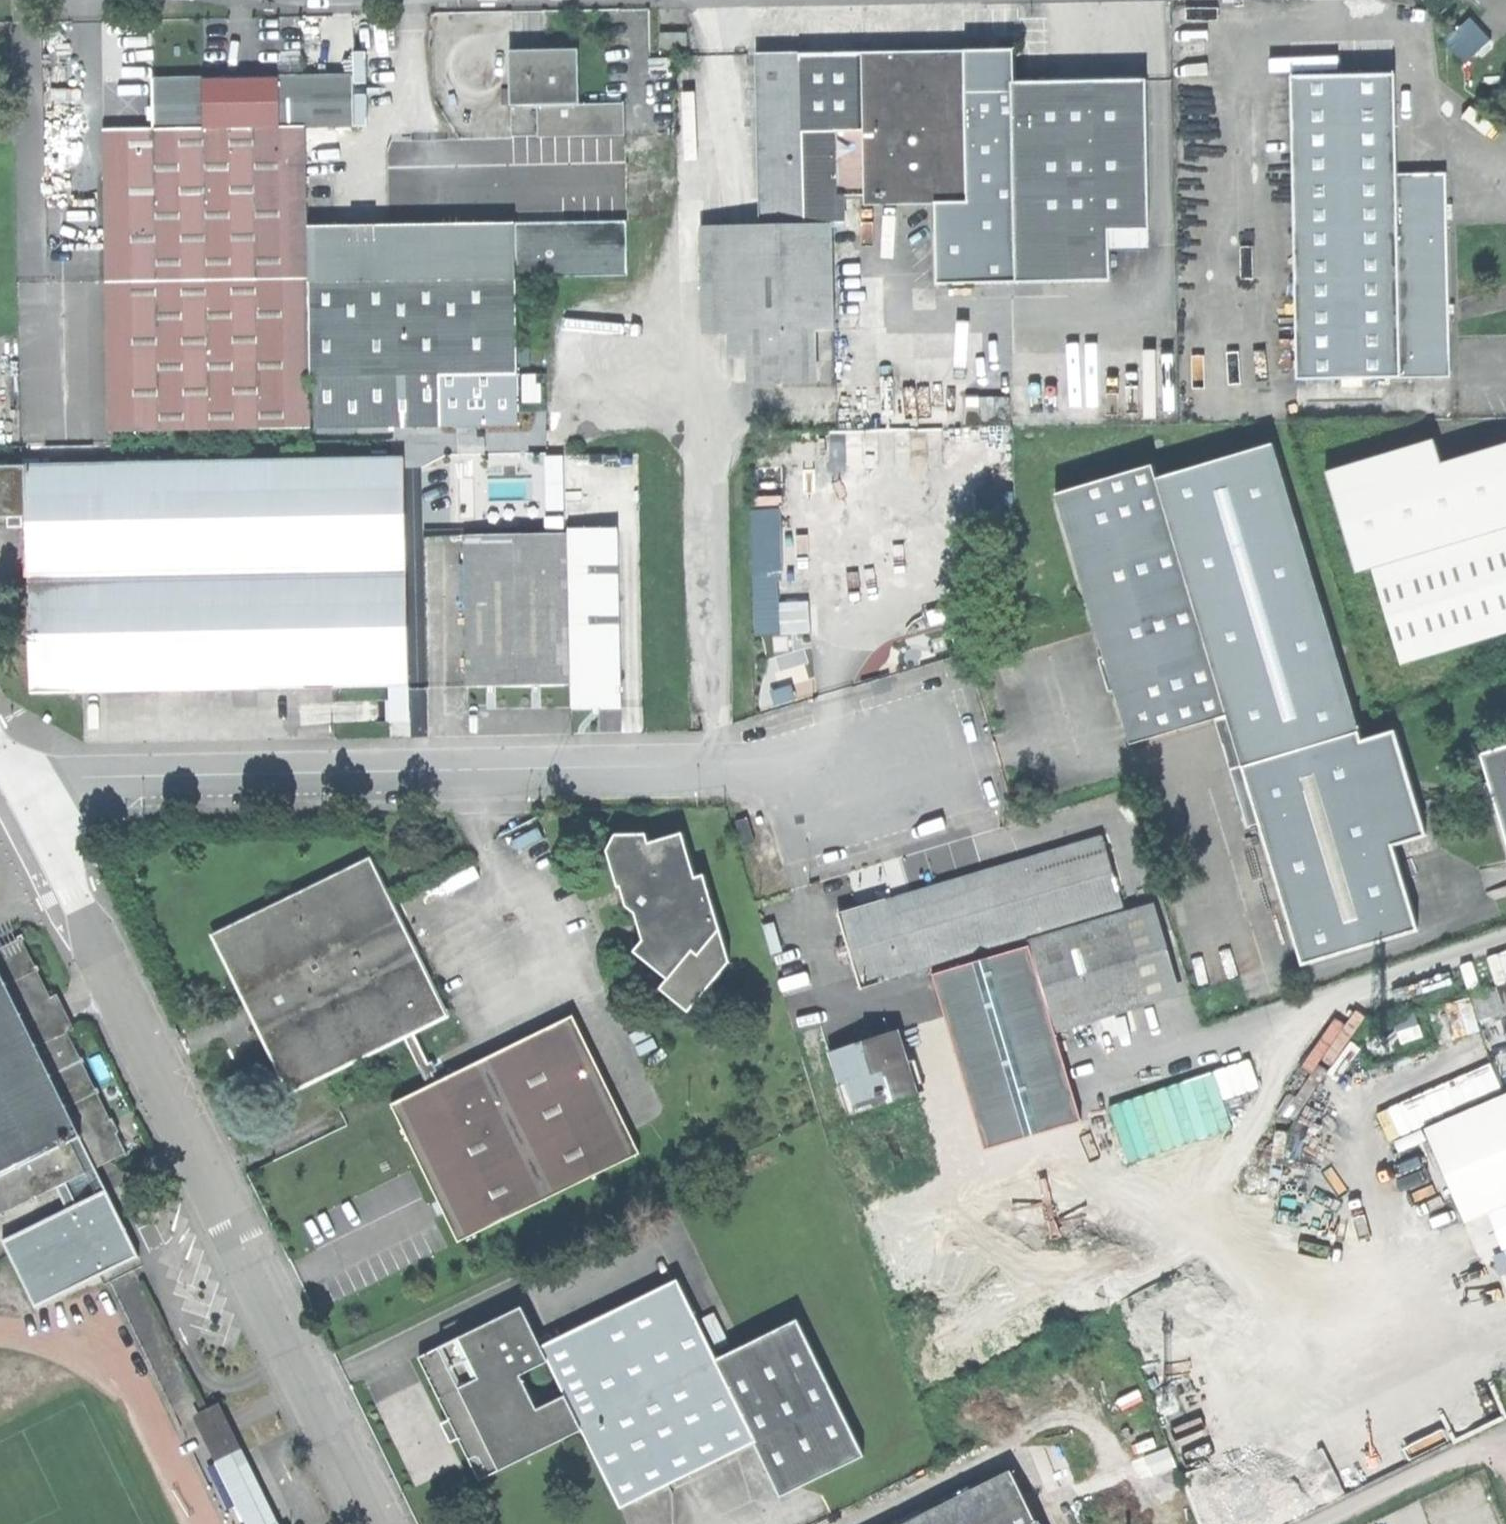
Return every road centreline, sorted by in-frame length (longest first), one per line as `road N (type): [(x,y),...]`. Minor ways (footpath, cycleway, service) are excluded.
road 1 (unclassified): [(14,782),(884,763)]
road 2 (unclassified): [(380,1523),(14,782)]
road 3 (unclassified): [(1505,1431),(1309,1523)]

